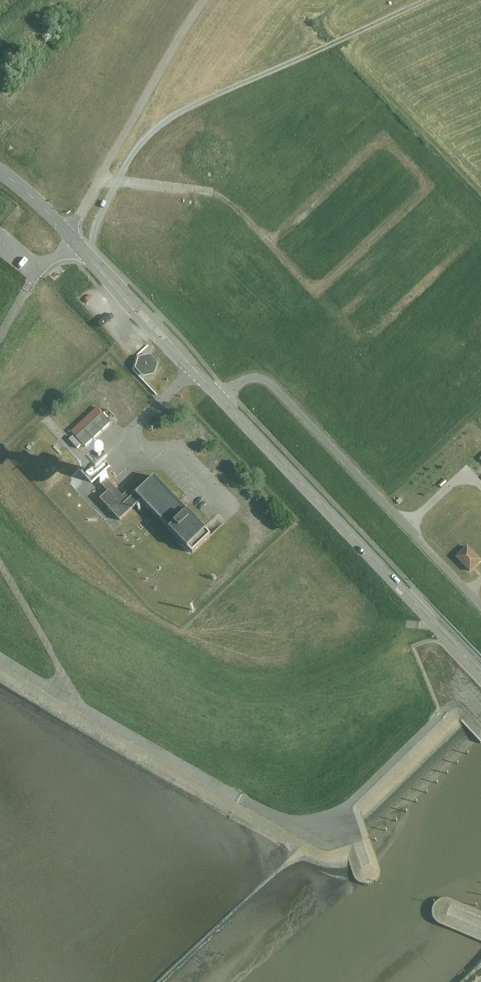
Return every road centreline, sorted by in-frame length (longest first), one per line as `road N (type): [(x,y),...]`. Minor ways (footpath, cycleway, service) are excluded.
road 1 (residential): [(0,176),(73,242),(480,672)]
road 2 (track): [(480,677),(356,802),(336,816),(297,824),(241,801),(71,703)]
road 3 (track): [(71,703),(0,571)]
road 4 (track): [(0,342),(30,289),(73,242)]

